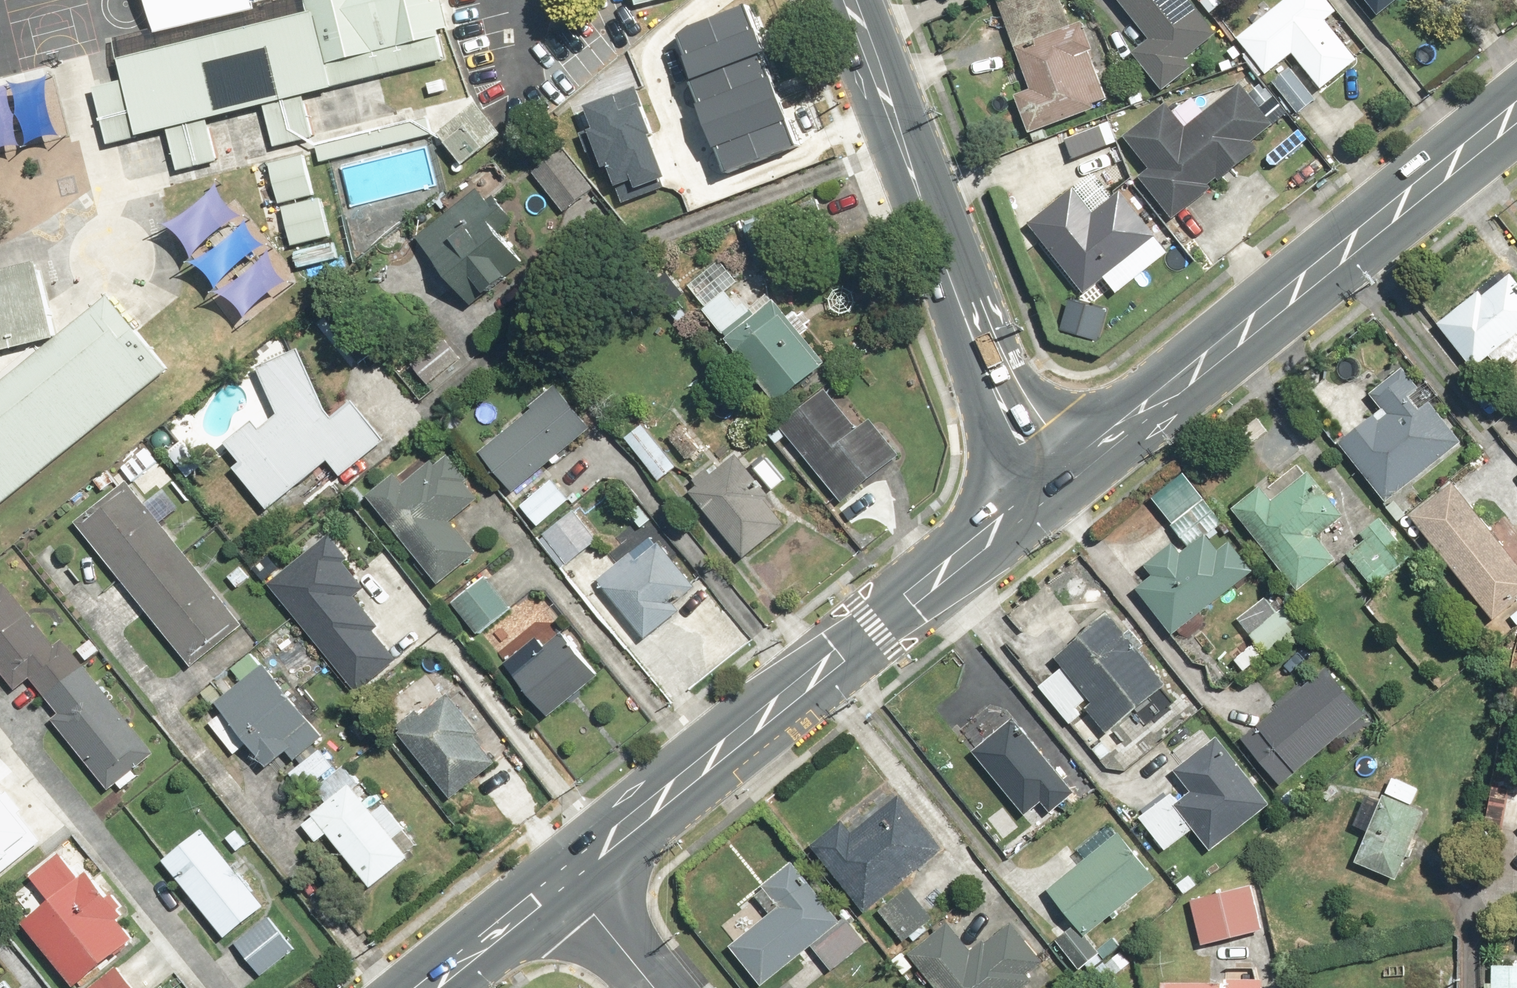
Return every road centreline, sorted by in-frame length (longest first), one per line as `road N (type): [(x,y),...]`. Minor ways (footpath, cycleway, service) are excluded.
road 1 (secondary): [(1039,493),(1516,114)]
road 2 (secondary): [(566,876),(1039,493)]
road 3 (secondary): [(848,0),(1039,493)]
road 4 (secondary): [(427,987),(566,876)]
road 5 (residential): [(566,876),(654,987)]

